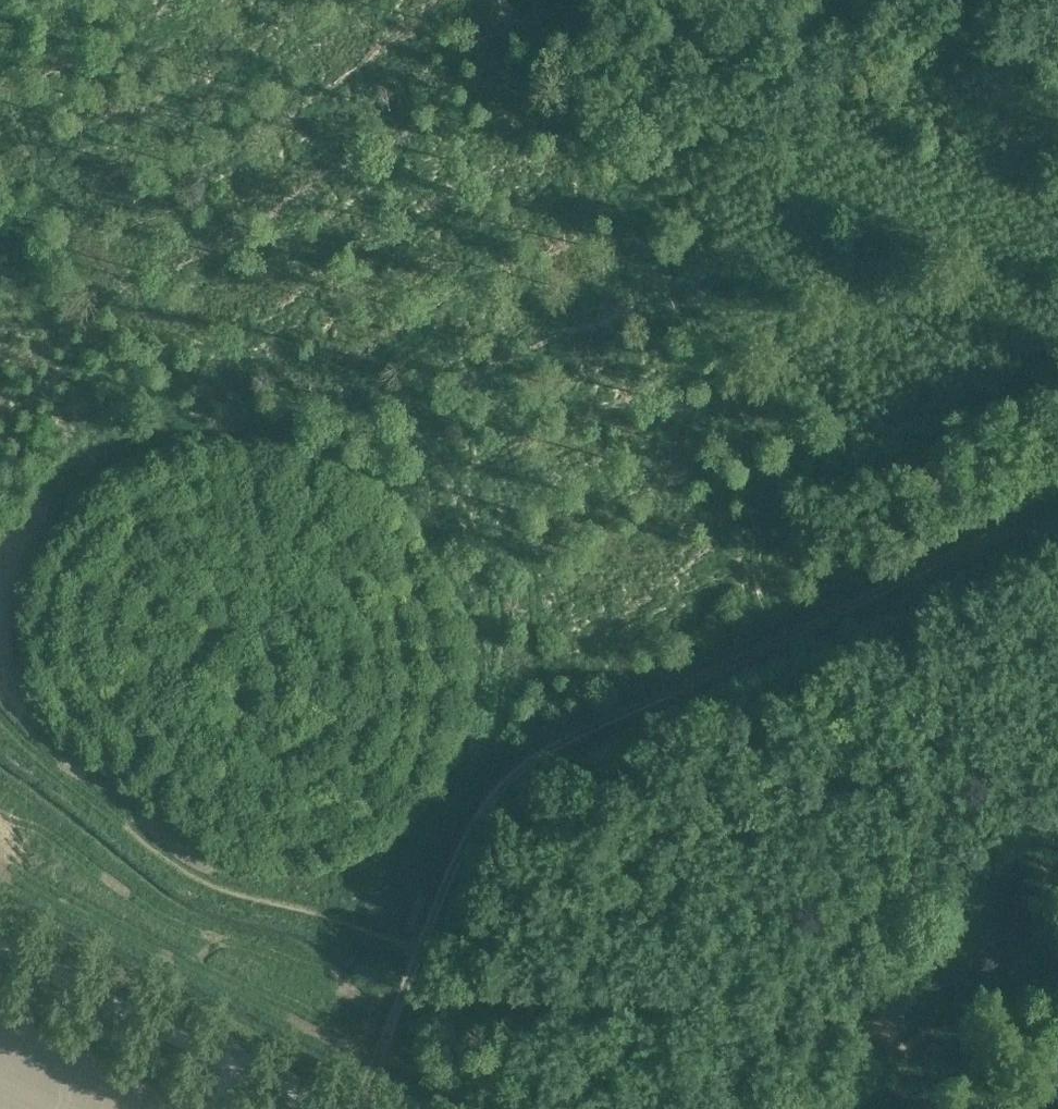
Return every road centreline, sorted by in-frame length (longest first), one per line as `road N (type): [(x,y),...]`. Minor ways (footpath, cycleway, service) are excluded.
road 1 (track): [(374,1058),(479,820),(533,759),(1057,507)]
road 2 (unclassified): [(312,1108),(0,949)]

